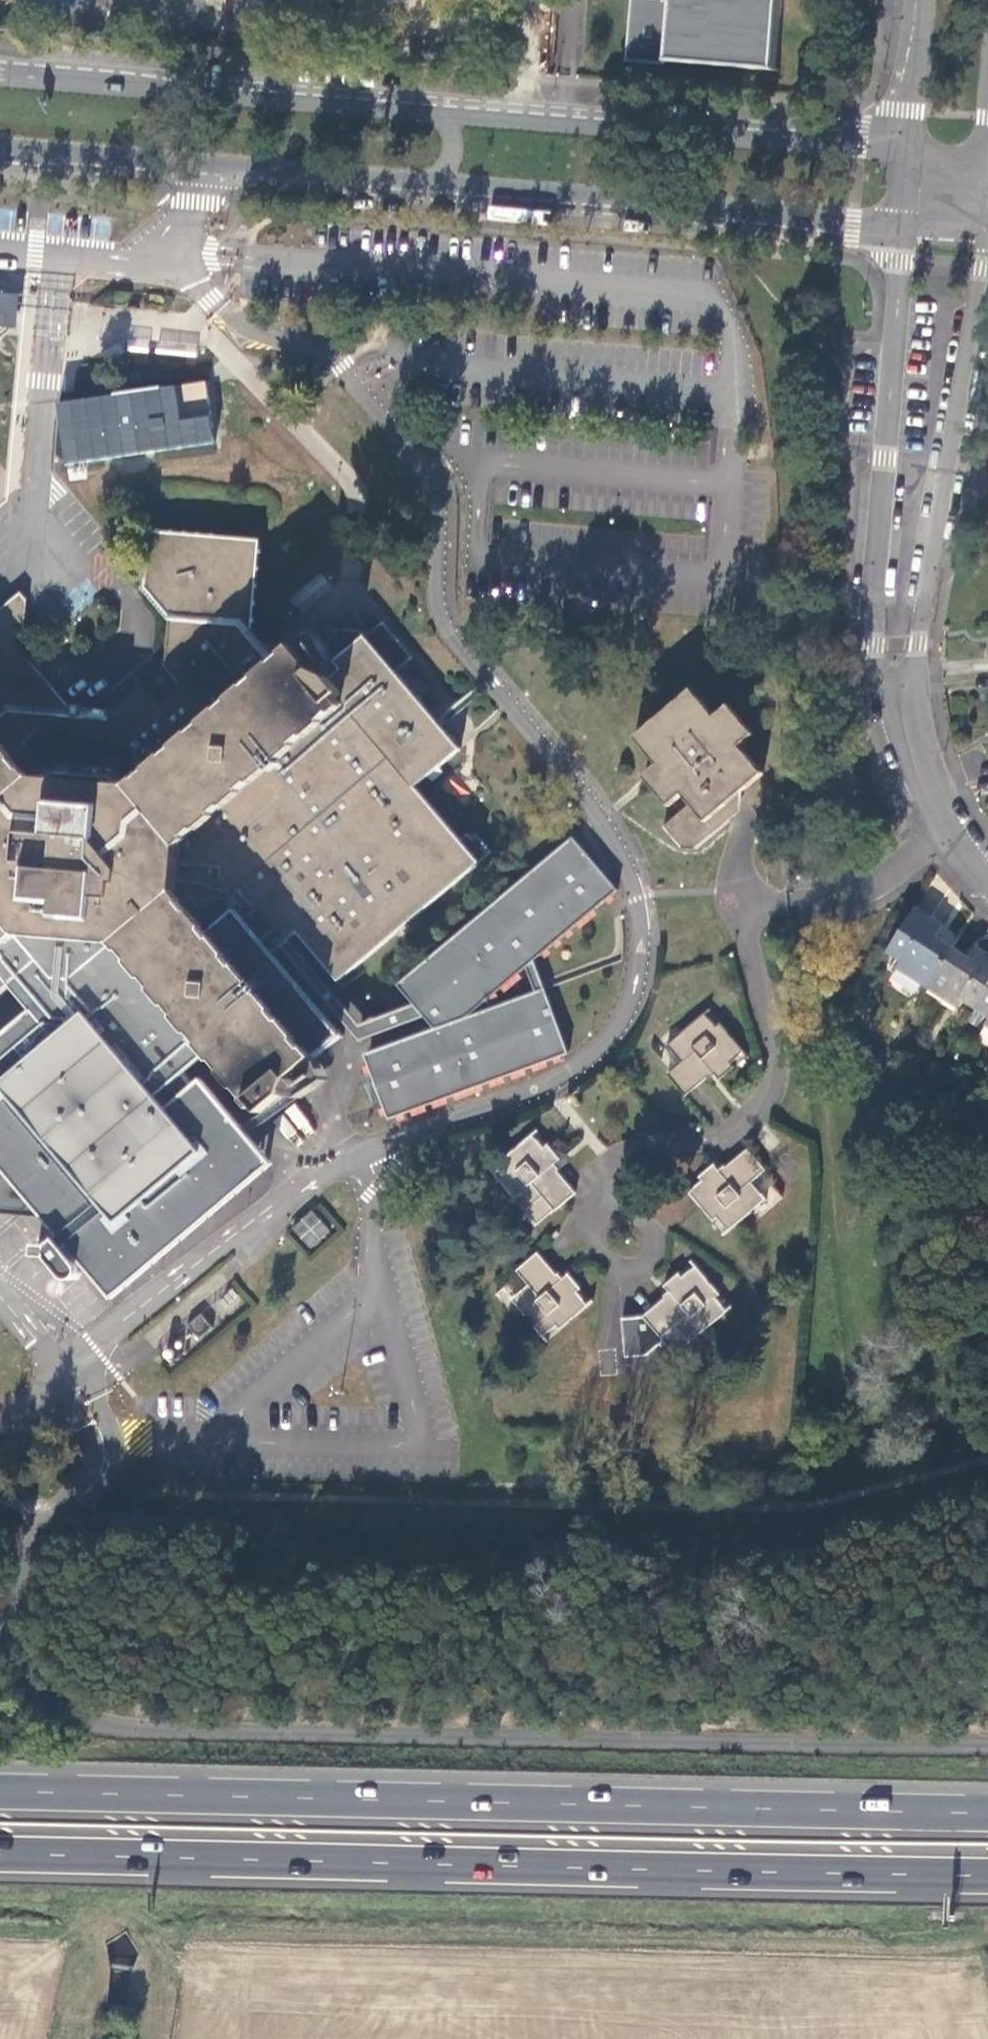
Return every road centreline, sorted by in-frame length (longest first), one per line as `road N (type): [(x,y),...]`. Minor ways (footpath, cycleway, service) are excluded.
road 1 (trunk): [(987,1744),(120,1729),(52,1701),(17,1653),(4,1602),(0,1611)]
road 2 (trunk): [(987,1816),(0,1793)]
road 3 (trunk): [(0,1854),(987,1874)]
road 4 (residential): [(918,0),(910,114),(895,135),(860,145),(481,116)]
road 5 (residential): [(904,724),(982,268),(986,208)]
road 6 (residential): [(897,235),(872,644),(904,724)]
road 7 (tertiary): [(437,113),(0,73)]
road 8 (tertiary): [(0,147),(423,179)]
road 9 (tertiary): [(612,207),(897,235)]
road 10 (tertiary): [(423,179),(549,206),(612,207)]
road 11 (residential): [(904,724),(928,795),(987,881)]
road 12 (tertiary): [(612,207),(481,116)]

